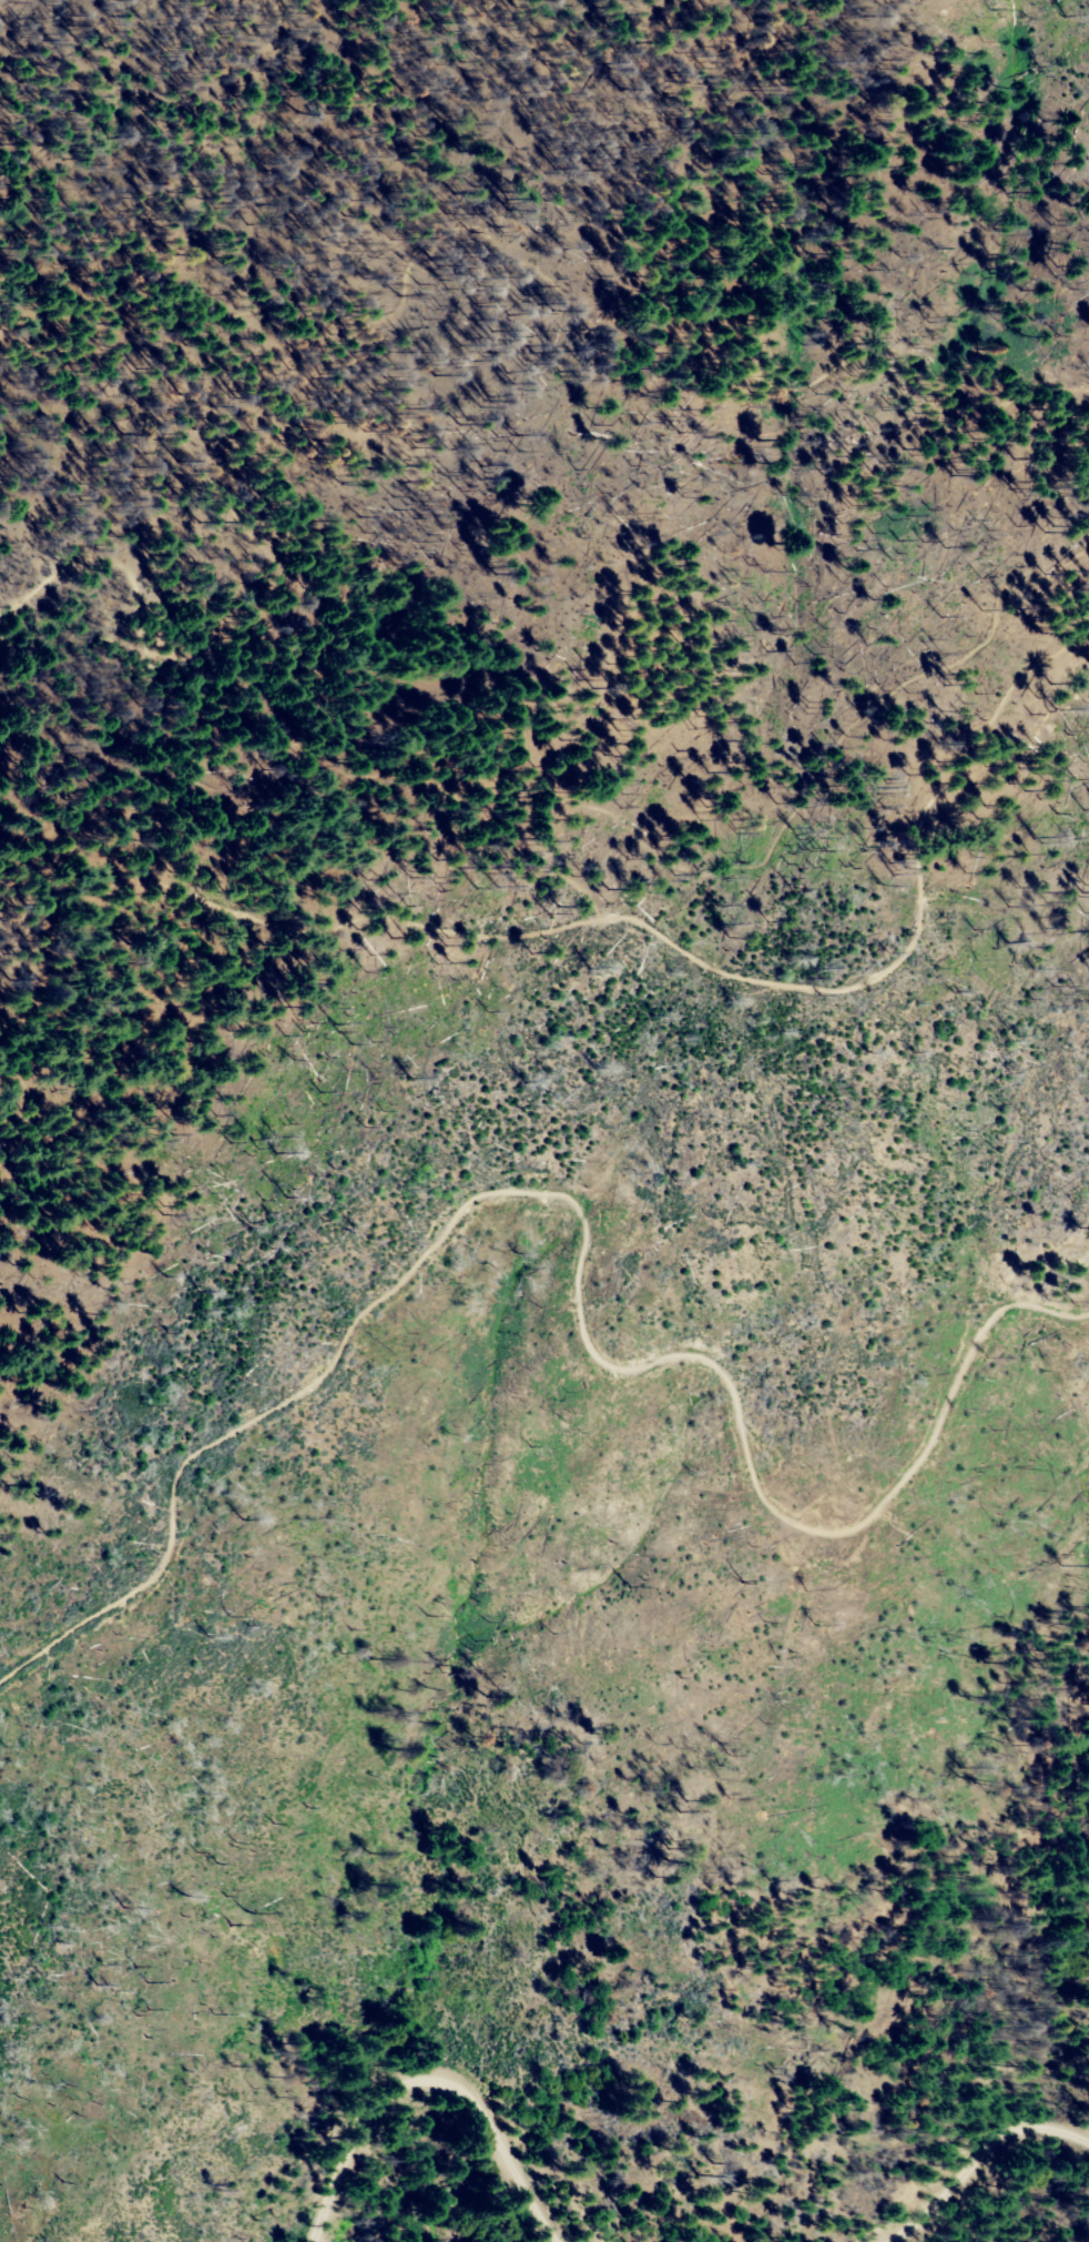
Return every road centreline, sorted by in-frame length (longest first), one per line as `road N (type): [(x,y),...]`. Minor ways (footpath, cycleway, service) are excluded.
road 1 (tertiary): [(316,2241),(367,2115),(391,2088),(428,2076),(459,2079),(478,2091),(568,2241)]
road 2 (tertiary): [(883,2241),(1012,2131),(1030,2125),(1088,2140)]

